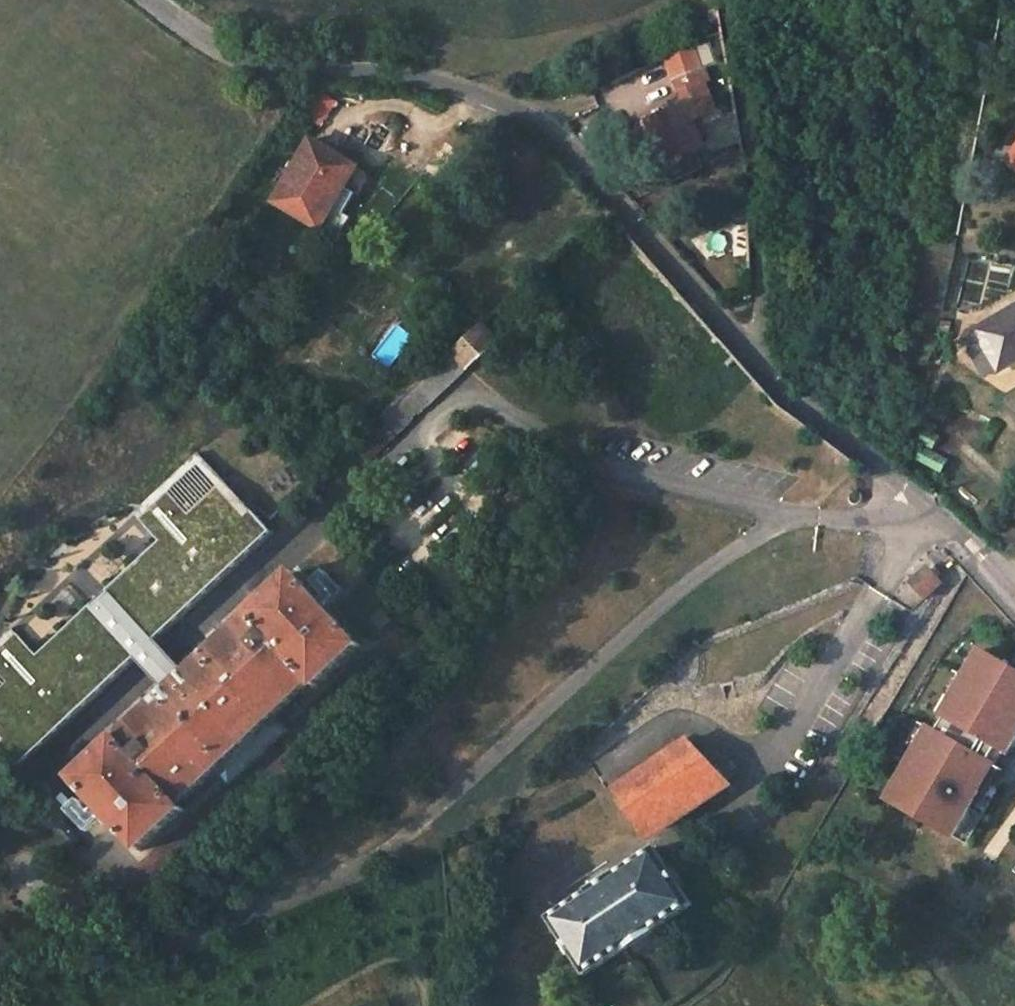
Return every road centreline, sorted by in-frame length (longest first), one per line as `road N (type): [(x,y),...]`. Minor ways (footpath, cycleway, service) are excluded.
road 1 (residential): [(1014,589),(921,500),(761,372),(543,119),(447,81),(287,62),(217,44),(160,0)]
road 2 (track): [(735,0),(759,163),(761,372)]

